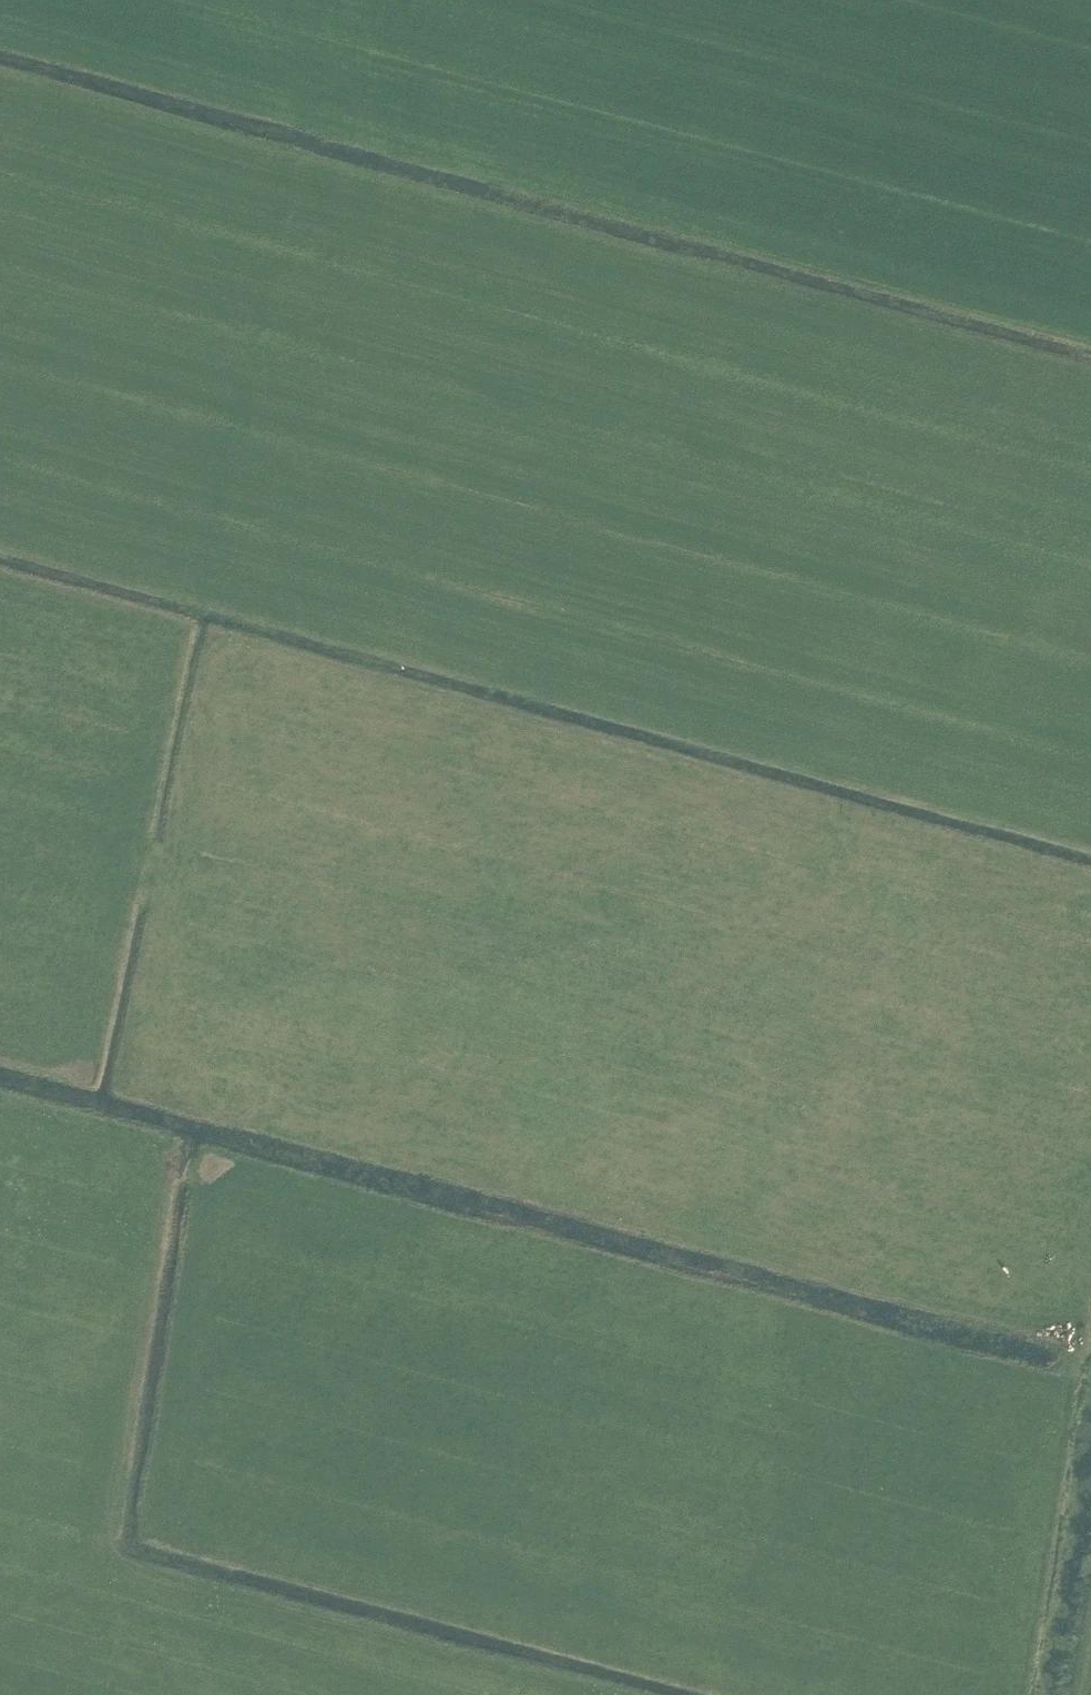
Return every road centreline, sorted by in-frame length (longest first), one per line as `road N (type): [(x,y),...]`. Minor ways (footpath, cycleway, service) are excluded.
road 1 (track): [(1090,1271),(1013,1694)]

